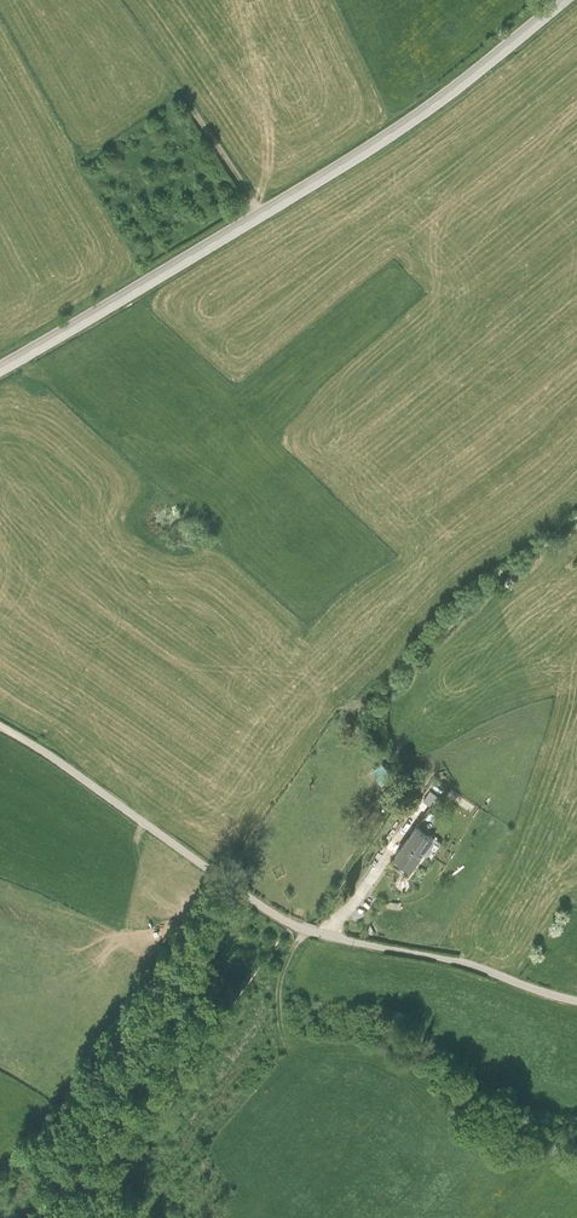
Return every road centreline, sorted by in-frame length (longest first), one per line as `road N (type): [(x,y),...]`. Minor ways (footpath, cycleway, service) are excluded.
road 1 (tertiary): [(567,0),(393,135),(0,368)]
road 2 (unclassified): [(576,1002),(456,961),(290,923),(0,729)]

